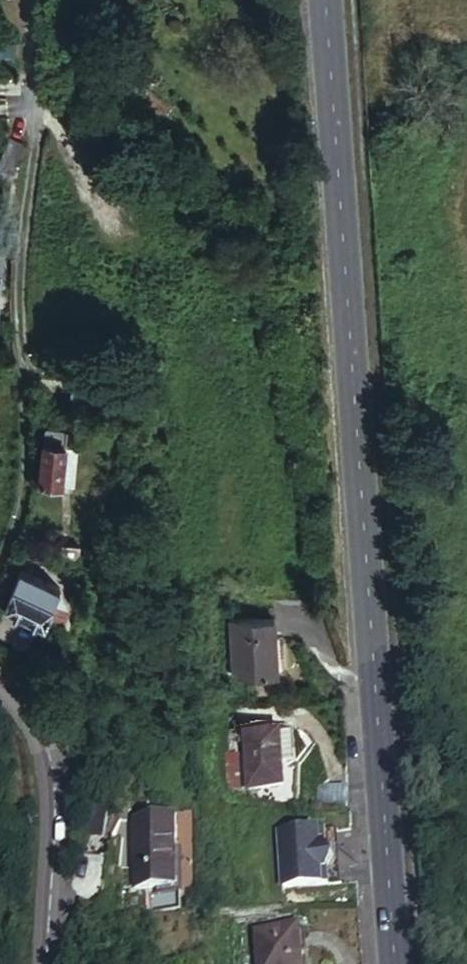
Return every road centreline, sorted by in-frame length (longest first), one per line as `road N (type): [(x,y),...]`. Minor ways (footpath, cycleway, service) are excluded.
road 1 (tertiary): [(326,0),(395,963)]
road 2 (tertiary): [(52,963),(49,771),(18,697),(0,687)]

